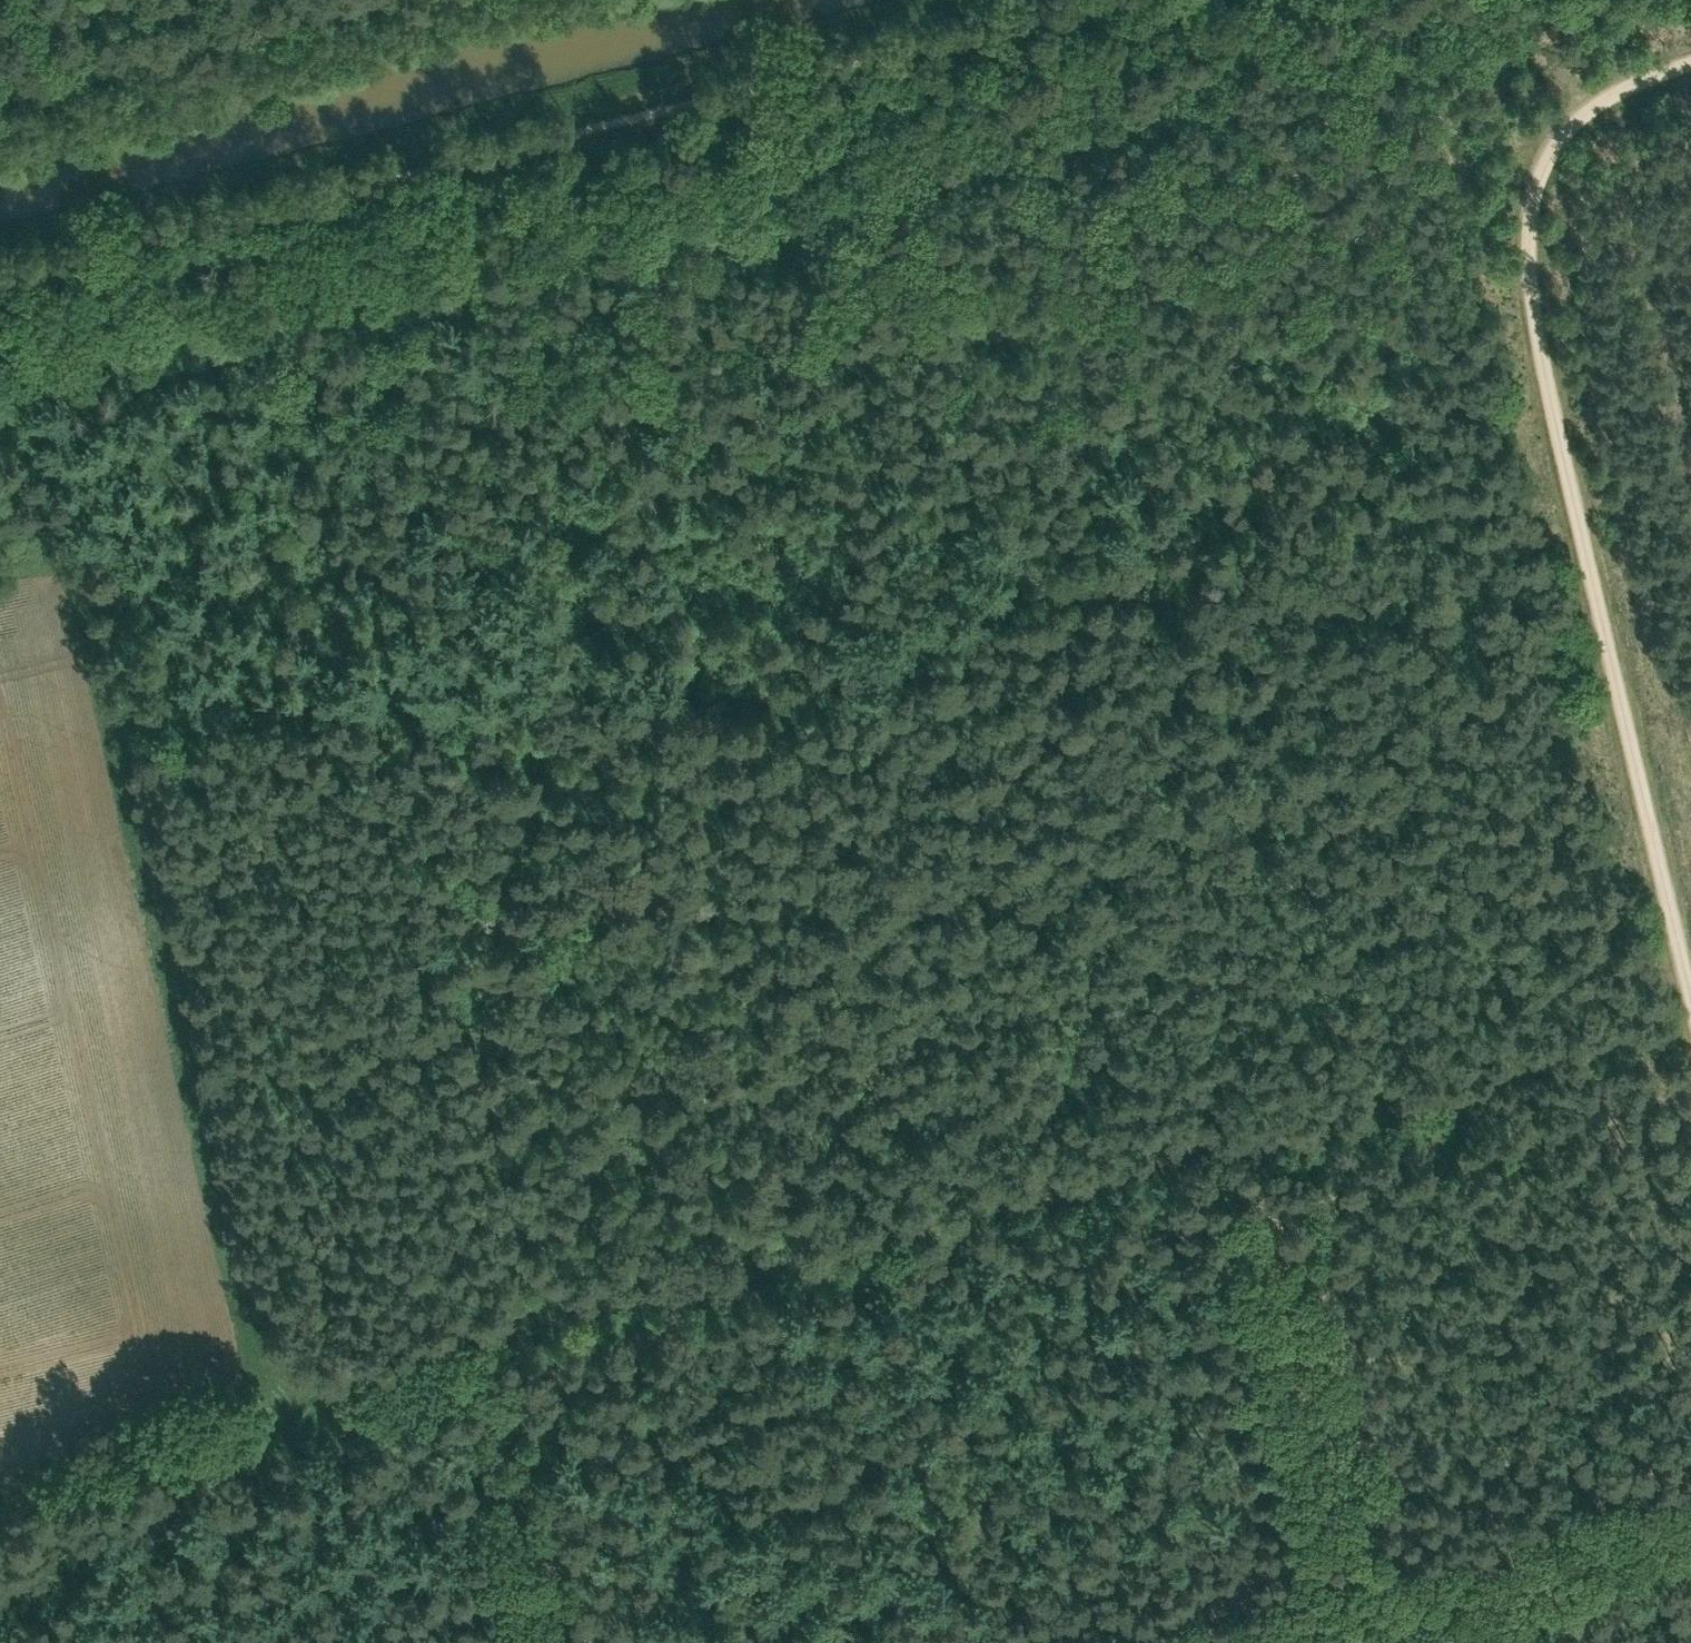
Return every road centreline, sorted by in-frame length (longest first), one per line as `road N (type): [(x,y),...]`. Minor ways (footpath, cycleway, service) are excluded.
road 1 (track): [(1690,42),(1616,60),(1576,87),(1539,139),(1530,195),(1537,315),(1690,960)]
road 2 (track): [(0,1464),(63,1447),(215,1441),(327,1354),(556,1290)]

